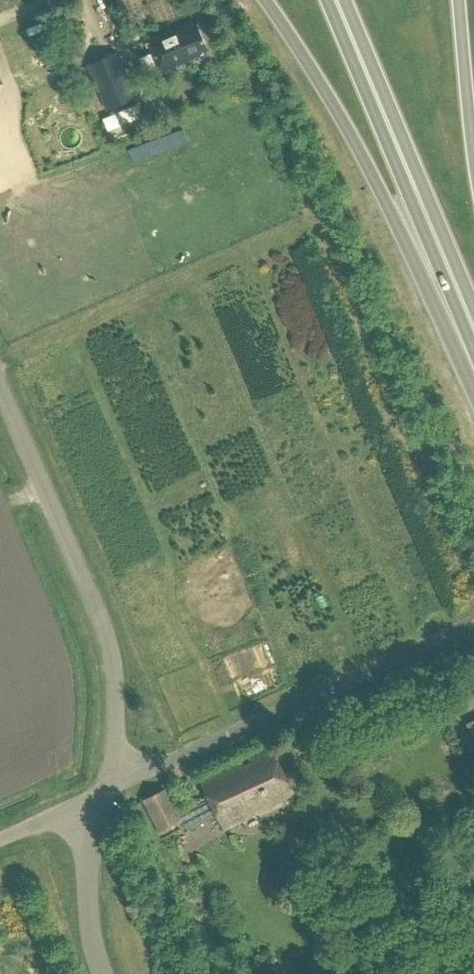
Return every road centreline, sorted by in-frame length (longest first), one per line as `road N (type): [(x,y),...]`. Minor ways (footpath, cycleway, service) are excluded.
road 1 (unclassified): [(104,790),(115,710),(111,657),(0,386)]
road 2 (unclassified): [(473,622),(104,790)]
road 3 (trunk): [(263,0),(473,341)]
road 4 (trunk): [(336,0),(473,328)]
road 5 (unclassified): [(101,973),(88,939),(87,880),(104,790)]
road 6 (trunk): [(473,150),(460,0)]

